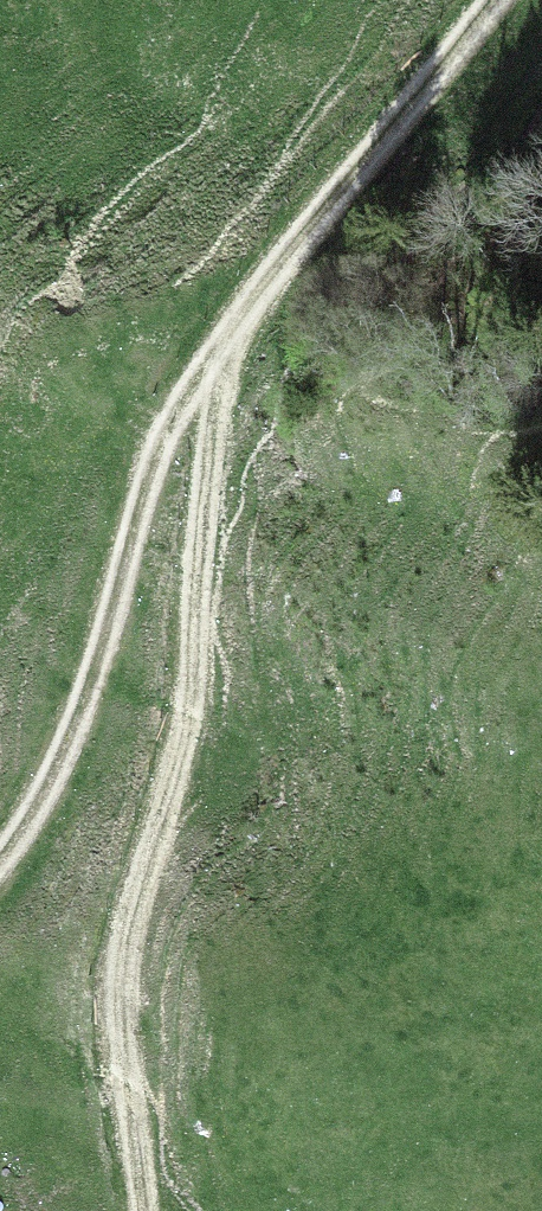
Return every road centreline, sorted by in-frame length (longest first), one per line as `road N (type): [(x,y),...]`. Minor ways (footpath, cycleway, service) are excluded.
road 1 (track): [(0,859),(43,794),(80,710),(148,470),(169,424),(350,169),(487,0)]
road 2 (track): [(229,341),(202,509),(181,742),(121,942),(115,1006),(141,1210)]

